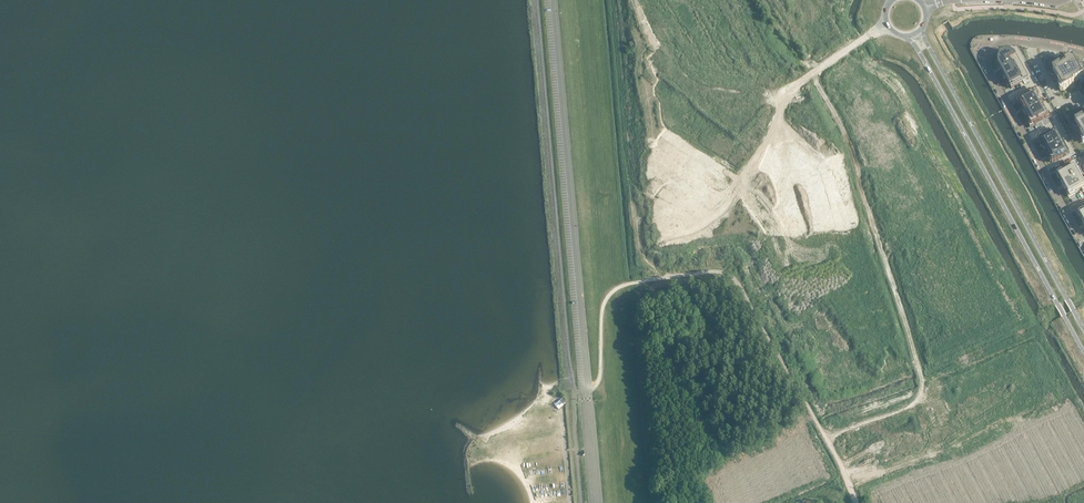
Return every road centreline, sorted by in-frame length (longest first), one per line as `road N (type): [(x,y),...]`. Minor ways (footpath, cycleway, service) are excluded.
road 1 (track): [(886,24),(810,70),(857,157),(922,384),(897,410),(821,437)]
road 2 (track): [(763,0),(810,70),(740,115),(641,199),(638,249),(674,275)]
road 3 (track): [(621,286),(727,267),(857,502)]
road 4 (secondary): [(908,37),(1083,354)]
road 5 (secondary): [(1083,332),(921,30)]
road 6 (residential): [(1083,245),(986,60),(1008,41),(1083,54)]
road 7 (track): [(621,286),(602,308),(600,378),(575,392)]

